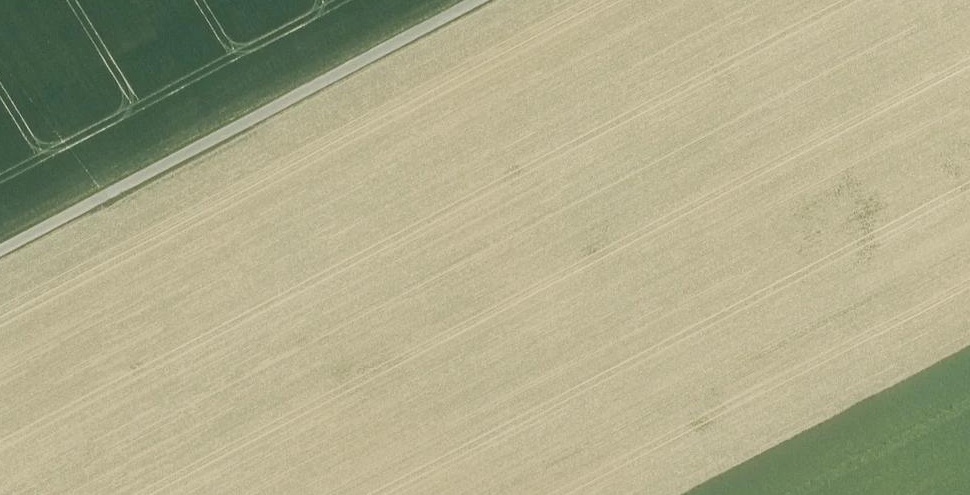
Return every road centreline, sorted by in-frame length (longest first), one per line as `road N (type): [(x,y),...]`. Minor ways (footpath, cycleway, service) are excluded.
road 1 (track): [(0,248),(475,0)]

